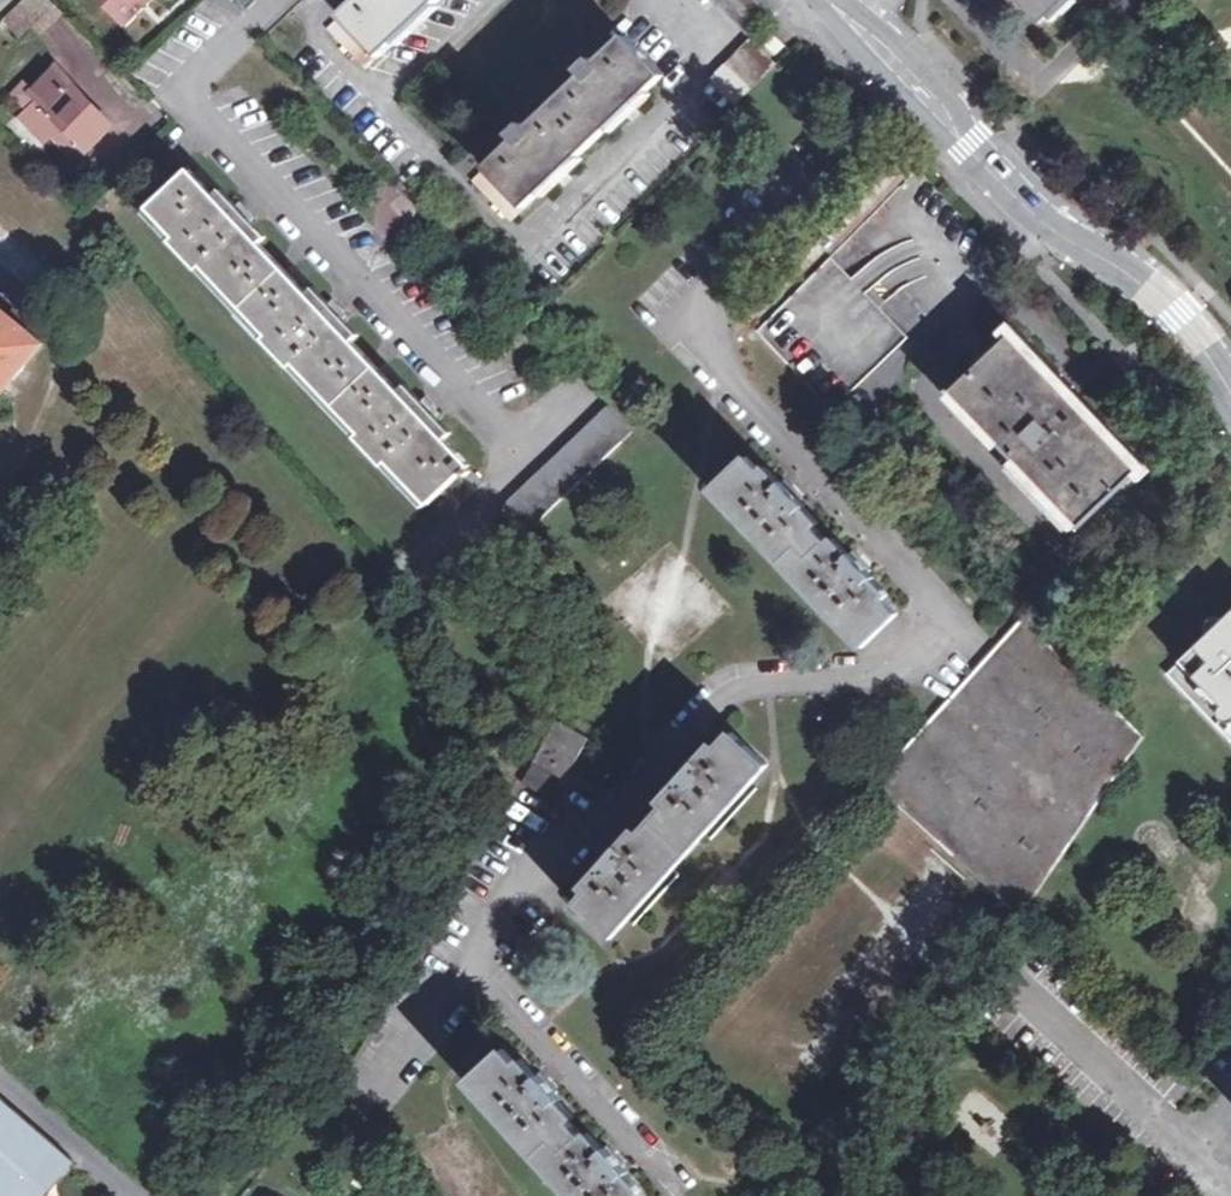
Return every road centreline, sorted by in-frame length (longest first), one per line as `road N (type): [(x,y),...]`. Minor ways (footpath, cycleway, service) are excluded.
road 1 (residential): [(915,84),(685,321),(944,609),(910,652),(882,670),(766,682),(717,702),(462,957),(680,1195)]
road 2 (residential): [(426,567),(528,463),(180,88),(274,0)]
road 3 (residential): [(387,104),(518,248),(725,49),(677,0)]
road 4 (tertiary): [(1230,396),(1177,314),(1045,228),(915,84)]
road 5 (residential): [(500,0),(387,104)]
road 6 (residential): [(387,104),(304,25),(331,0)]
road 7 (tertiary): [(915,84),(825,0)]

